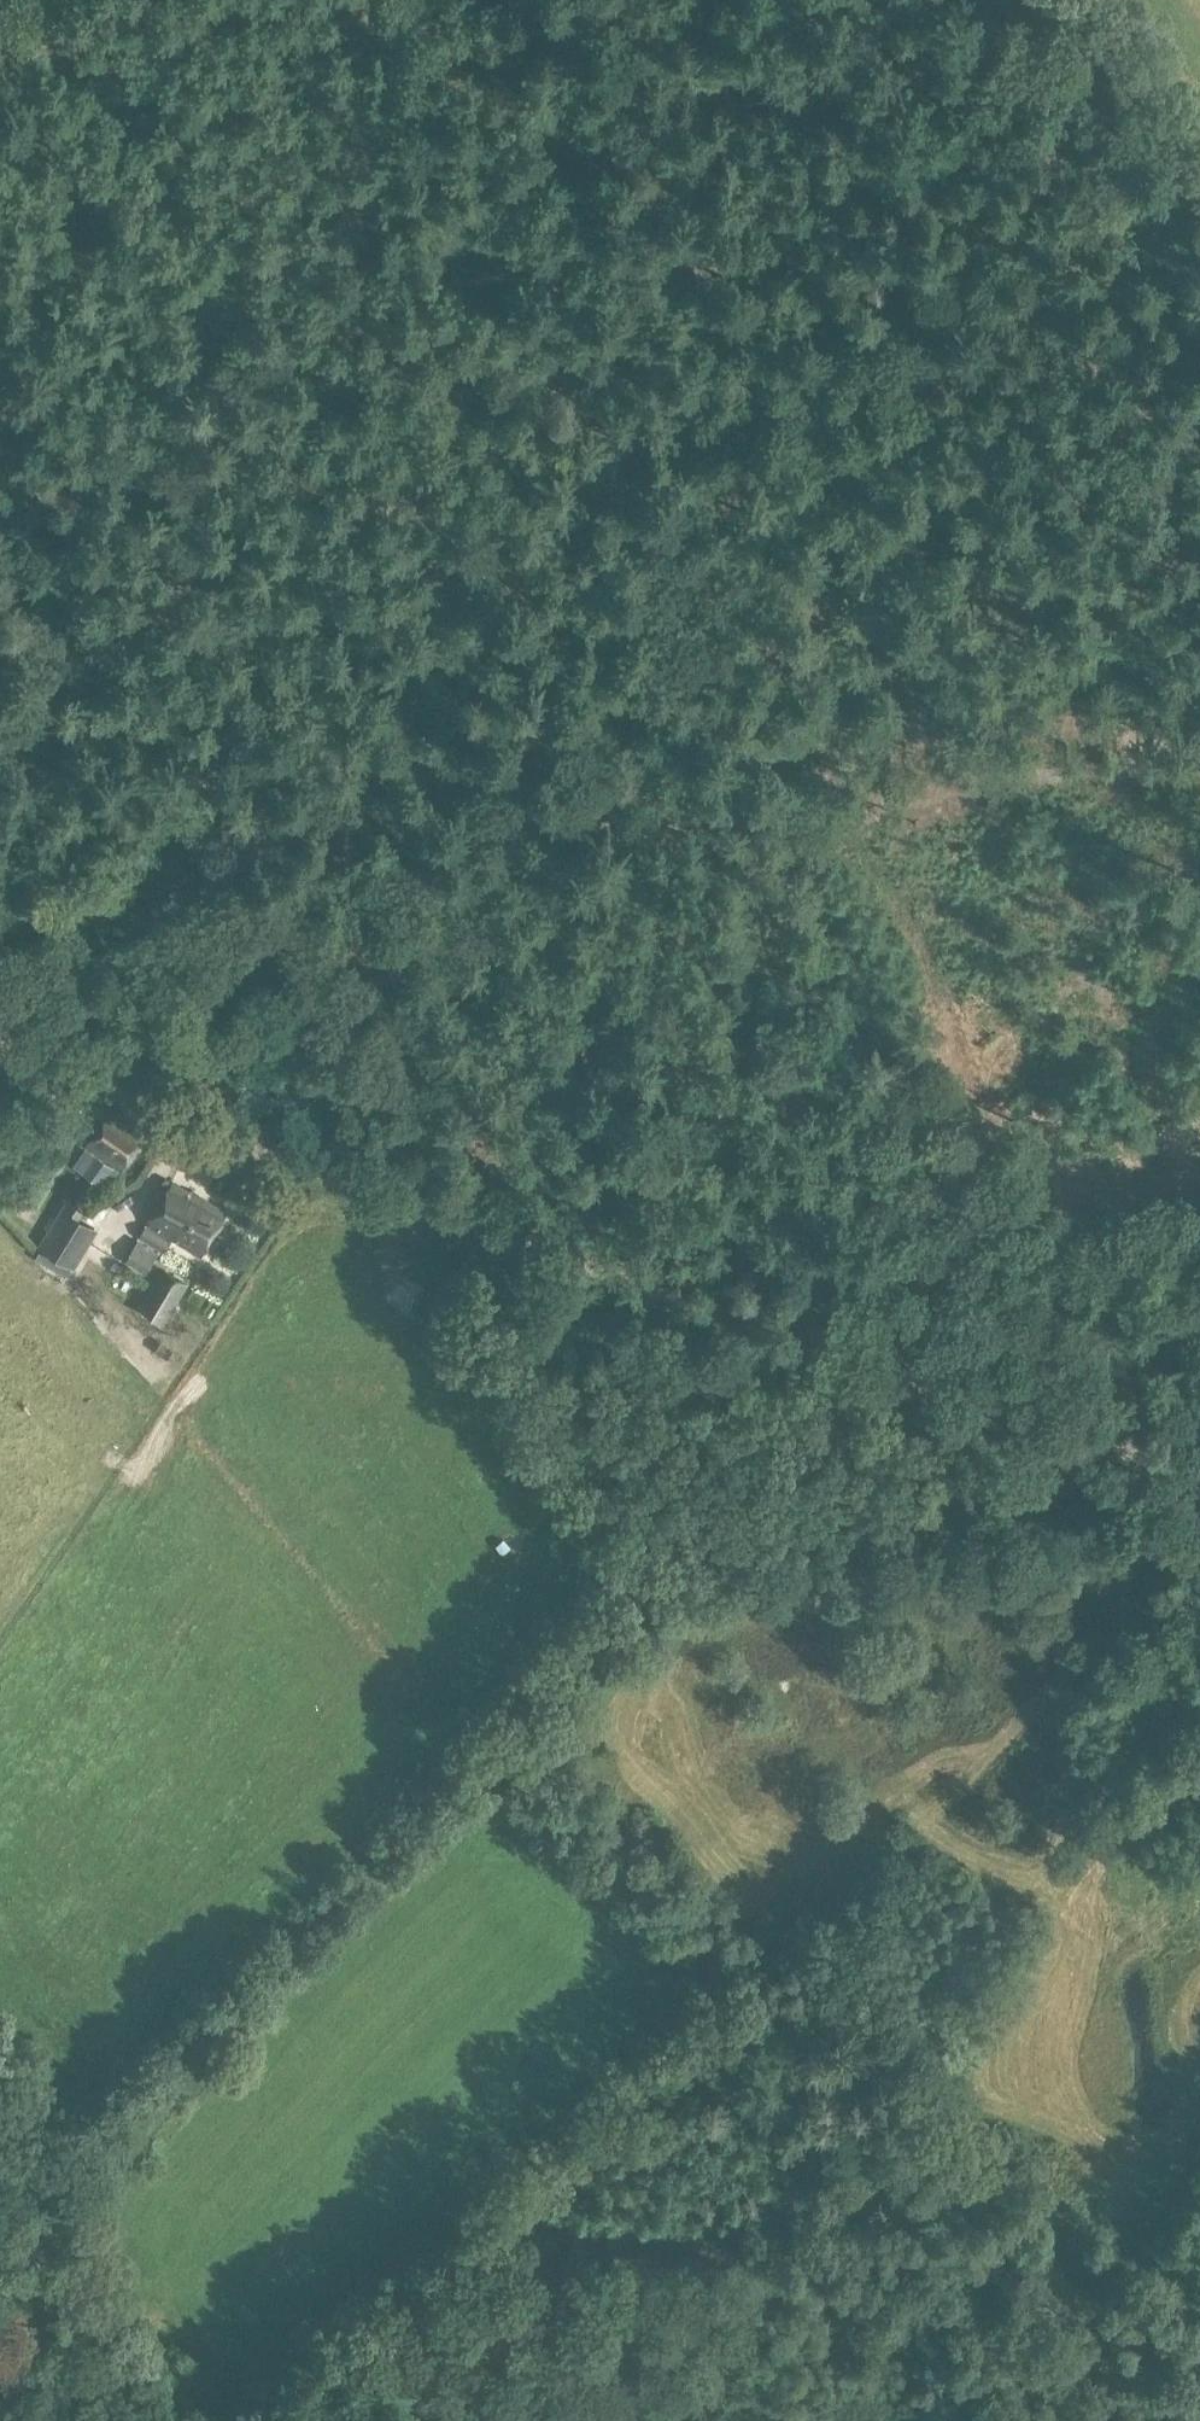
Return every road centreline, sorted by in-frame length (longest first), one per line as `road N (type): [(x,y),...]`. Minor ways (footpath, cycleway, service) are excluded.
road 1 (track): [(0,1039),(208,1135),(1199,1482)]
road 2 (track): [(1199,1565),(791,1950),(726,1961)]

